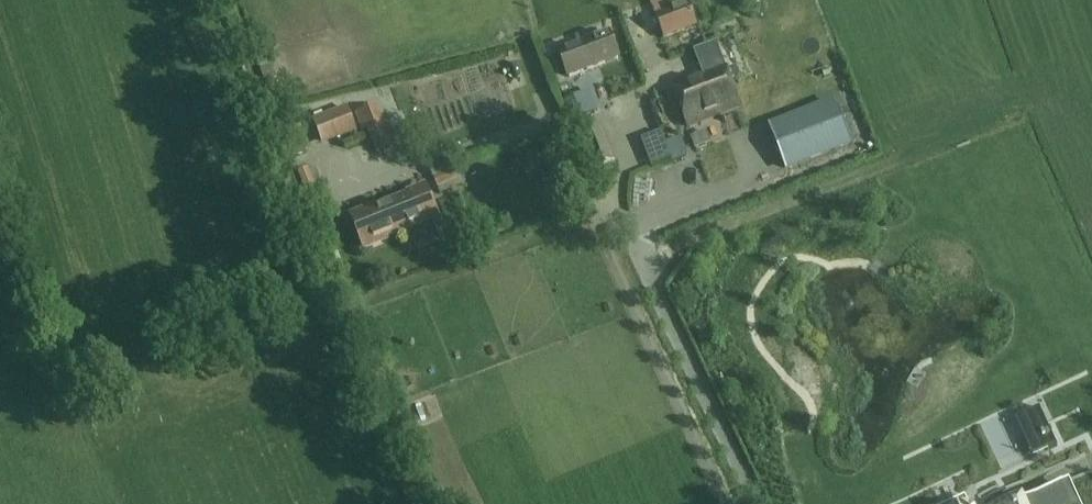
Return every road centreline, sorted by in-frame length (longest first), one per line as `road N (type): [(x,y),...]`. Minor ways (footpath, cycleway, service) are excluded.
road 1 (unclassified): [(763,503),(614,194)]

